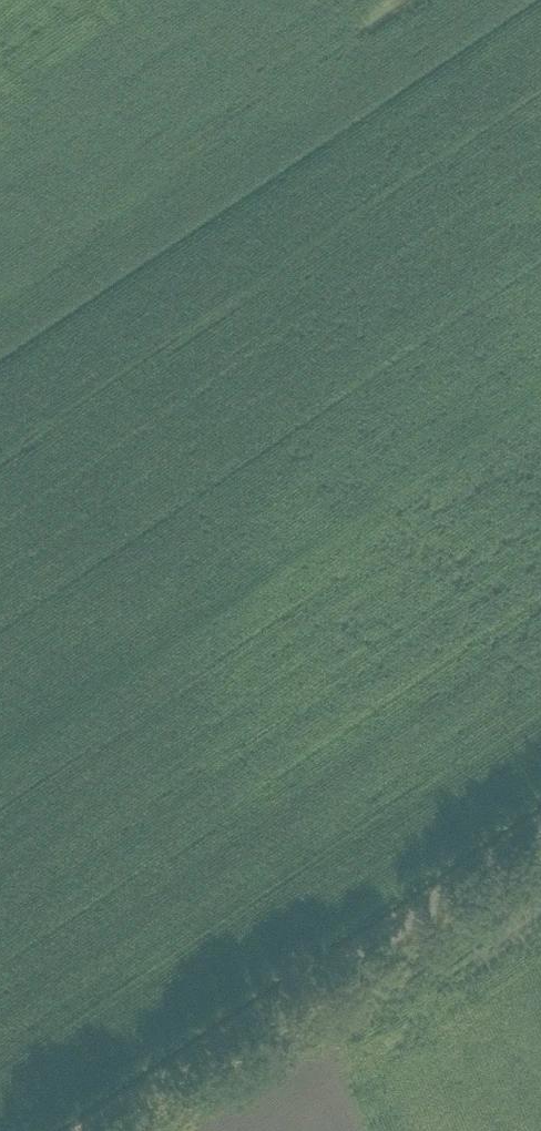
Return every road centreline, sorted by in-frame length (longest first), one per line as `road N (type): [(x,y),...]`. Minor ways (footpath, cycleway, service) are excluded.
road 1 (unclassified): [(100,1130),(540,837)]

